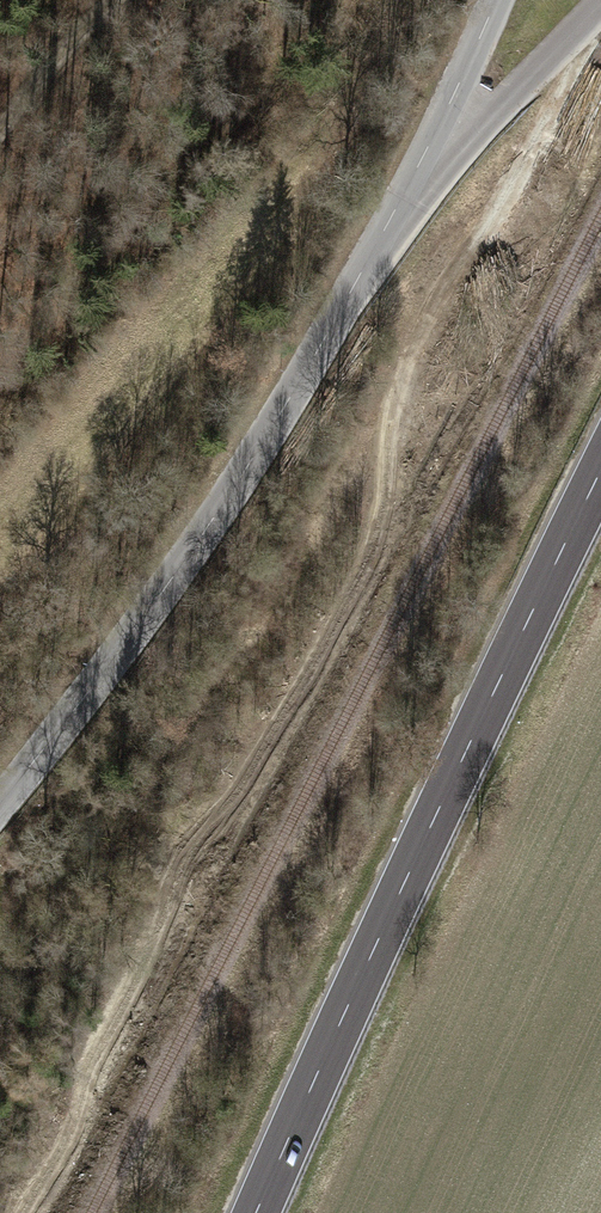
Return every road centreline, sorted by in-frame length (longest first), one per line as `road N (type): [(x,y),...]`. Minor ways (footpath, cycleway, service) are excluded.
road 1 (primary): [(600,485),(312,1057),(249,1212)]
road 2 (unclassified): [(0,818),(125,660),(205,537),(426,158)]
road 3 (unclassified): [(426,158),(515,98),(600,5)]
road 4 (track): [(0,139),(90,19),(114,0)]
road 5 (unclassified): [(426,158),(495,0)]

